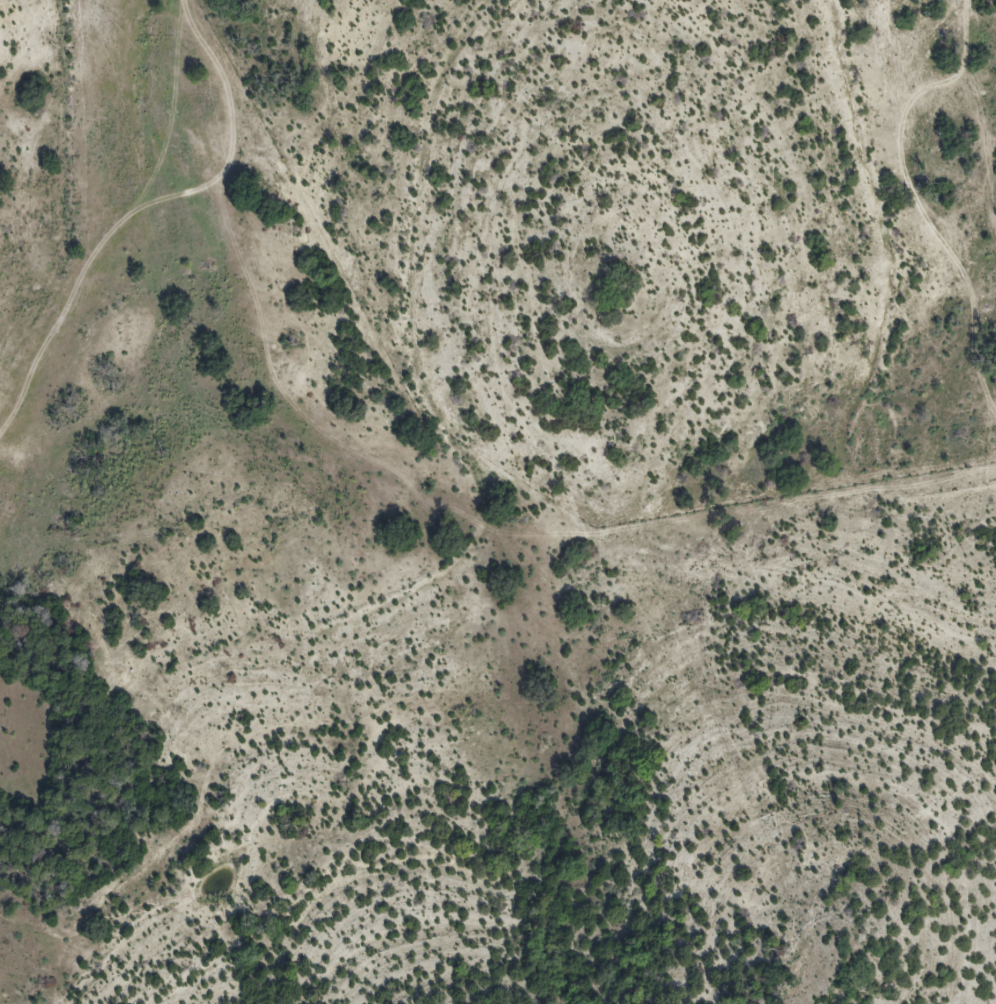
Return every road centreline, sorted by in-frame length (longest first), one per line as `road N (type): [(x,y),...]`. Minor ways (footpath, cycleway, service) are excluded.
road 1 (residential): [(880,0),(884,182),(972,295),(982,349),(967,384),(995,458)]

